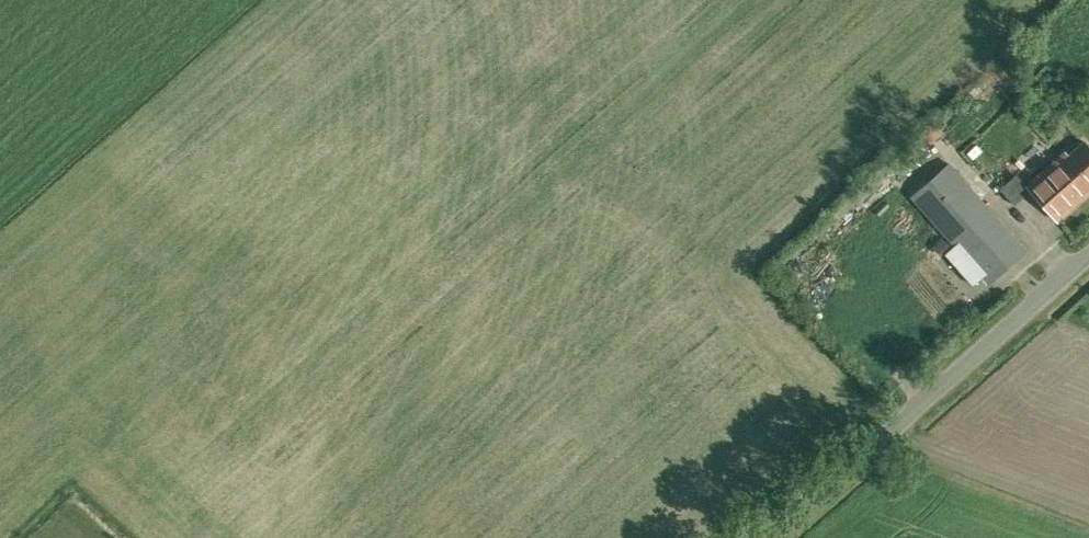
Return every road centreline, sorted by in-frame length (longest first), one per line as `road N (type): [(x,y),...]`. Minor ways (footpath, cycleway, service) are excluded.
road 1 (unclassified): [(766,537),(1088,254)]

